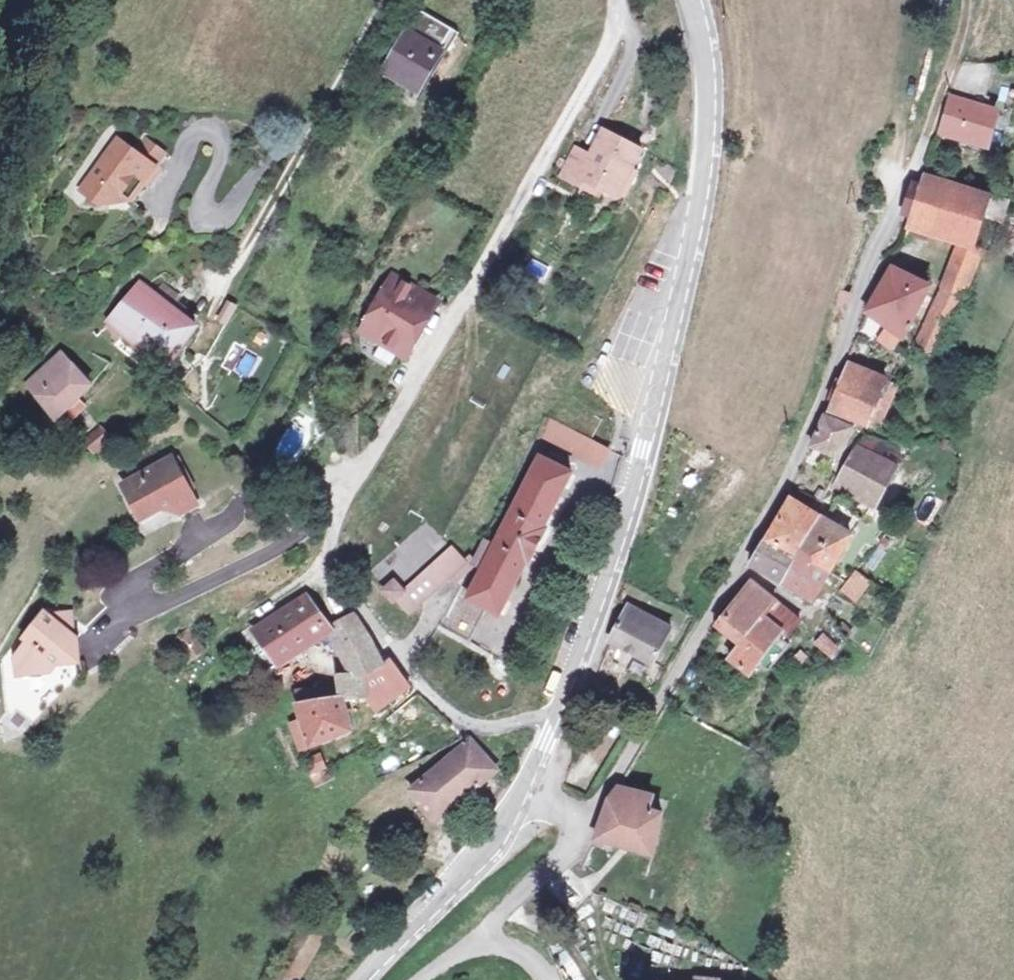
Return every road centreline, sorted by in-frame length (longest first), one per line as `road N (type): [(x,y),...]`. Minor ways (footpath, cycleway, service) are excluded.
road 1 (residential): [(617,0),(606,49),(338,508),(327,559),(354,605),(451,711),(484,726),(558,718)]
road 2 (unclassified): [(583,825),(784,474),(814,371),(907,147)]
road 3 (tertiary): [(558,718),(632,501),(705,194),(713,78),(689,0)]
road 4 (unclassified): [(389,0),(313,132),(264,164),(226,217),(215,223),(199,216),(222,146),(215,130),(188,141),(154,209)]
road 5 (tertiary): [(366,979),(530,784)]
road 6 (track): [(211,296),(313,132)]
road 7 (track): [(907,147),(968,0)]
road 8 (unclassified): [(485,943),(506,906),(583,825)]

